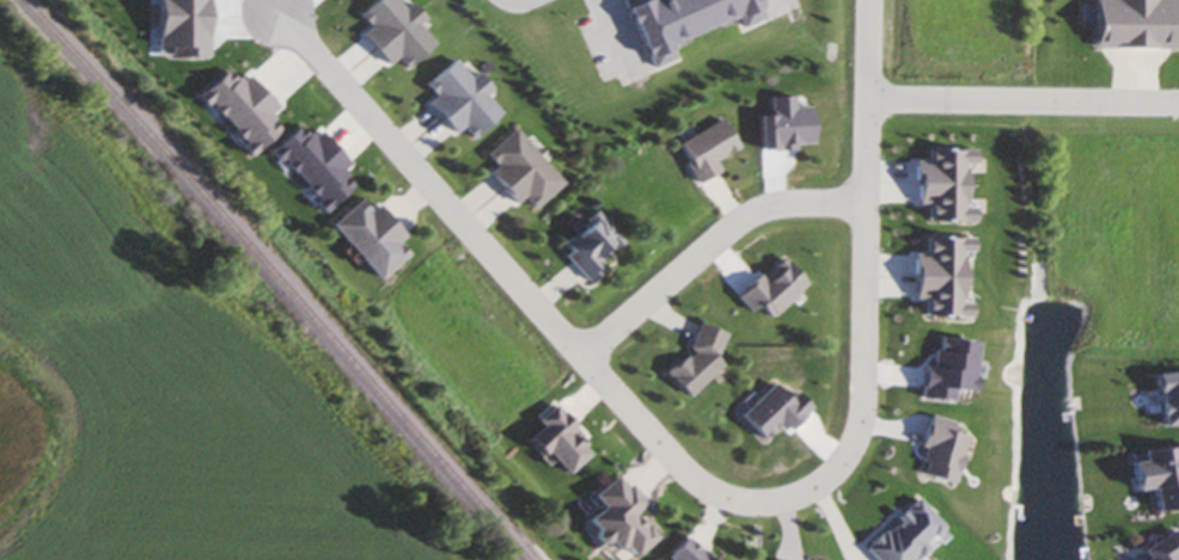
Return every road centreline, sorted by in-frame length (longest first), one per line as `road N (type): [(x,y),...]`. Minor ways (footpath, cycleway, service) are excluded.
road 1 (residential): [(825,492),(861,425),(873,0)]
road 2 (residential): [(281,16),(580,362)]
road 3 (residential): [(867,208),(776,209),(735,224),(580,362)]
road 4 (residential): [(1178,101),(870,96)]
road 5 (residential): [(580,362),(671,466),(734,504),(795,505),(825,492)]

